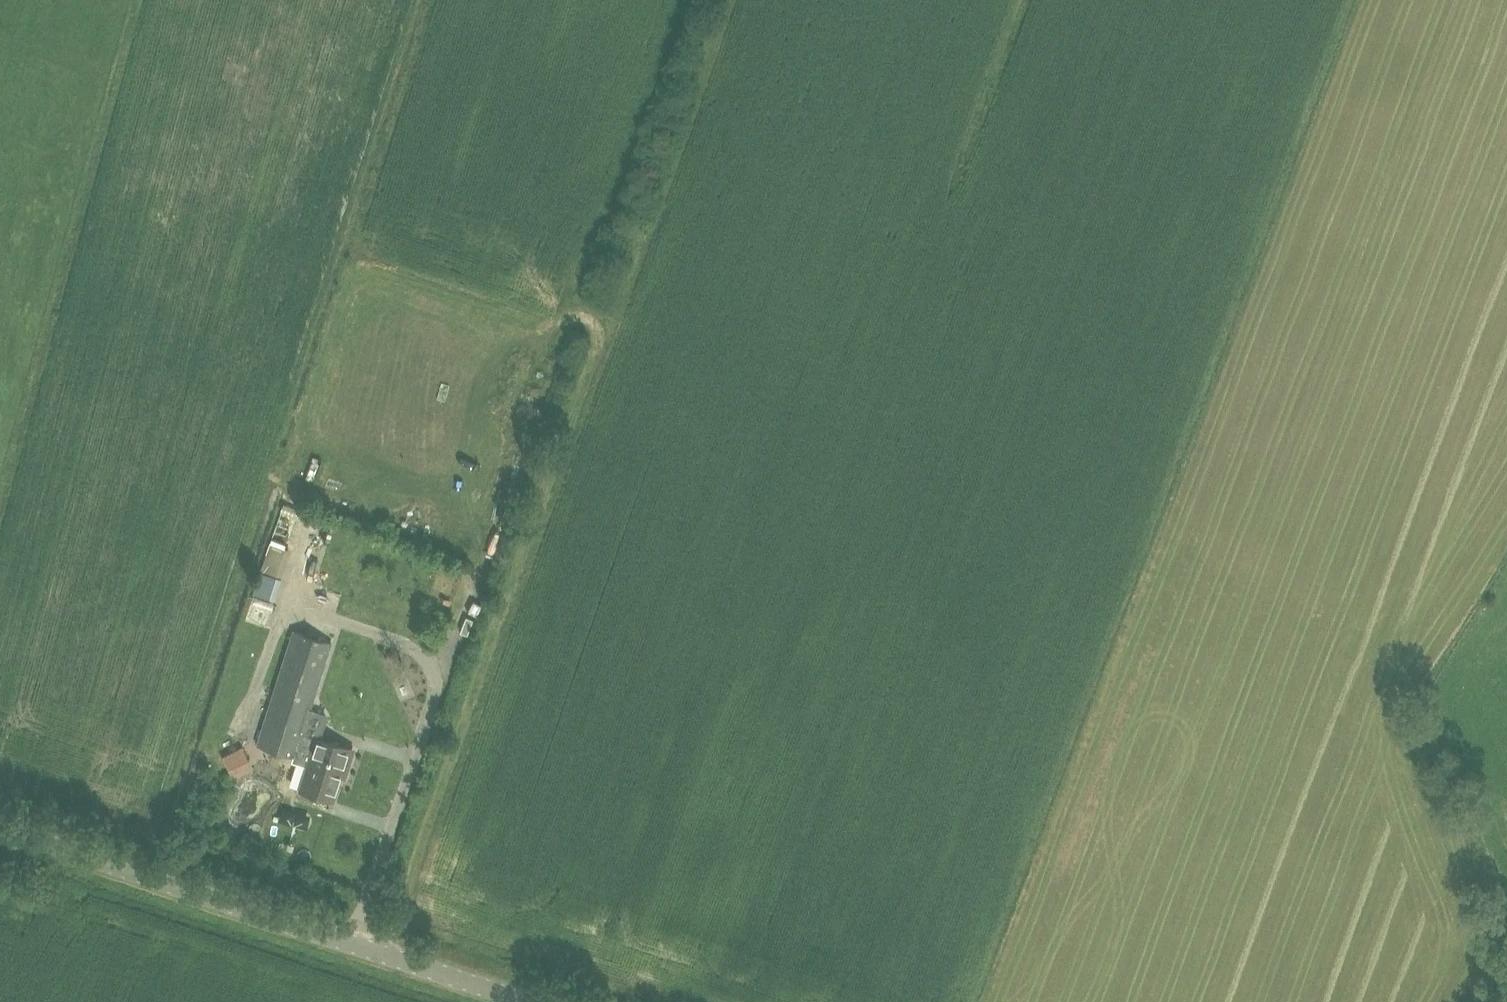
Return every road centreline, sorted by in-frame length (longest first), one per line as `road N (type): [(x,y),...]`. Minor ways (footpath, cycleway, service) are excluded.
road 1 (unclassified): [(528,1001),(0,828)]

